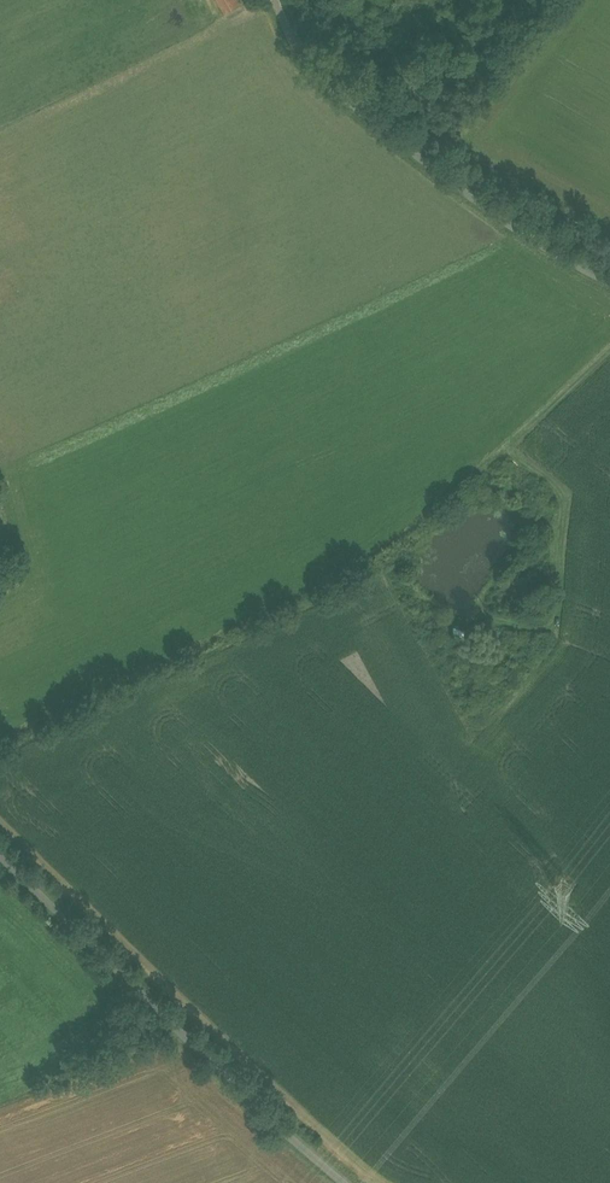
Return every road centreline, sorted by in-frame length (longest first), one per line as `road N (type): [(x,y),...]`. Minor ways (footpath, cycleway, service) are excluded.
road 1 (unclassified): [(342,1182),(0,855)]
road 2 (unclassified): [(609,284),(504,225),(398,145),(303,57),(273,0)]

